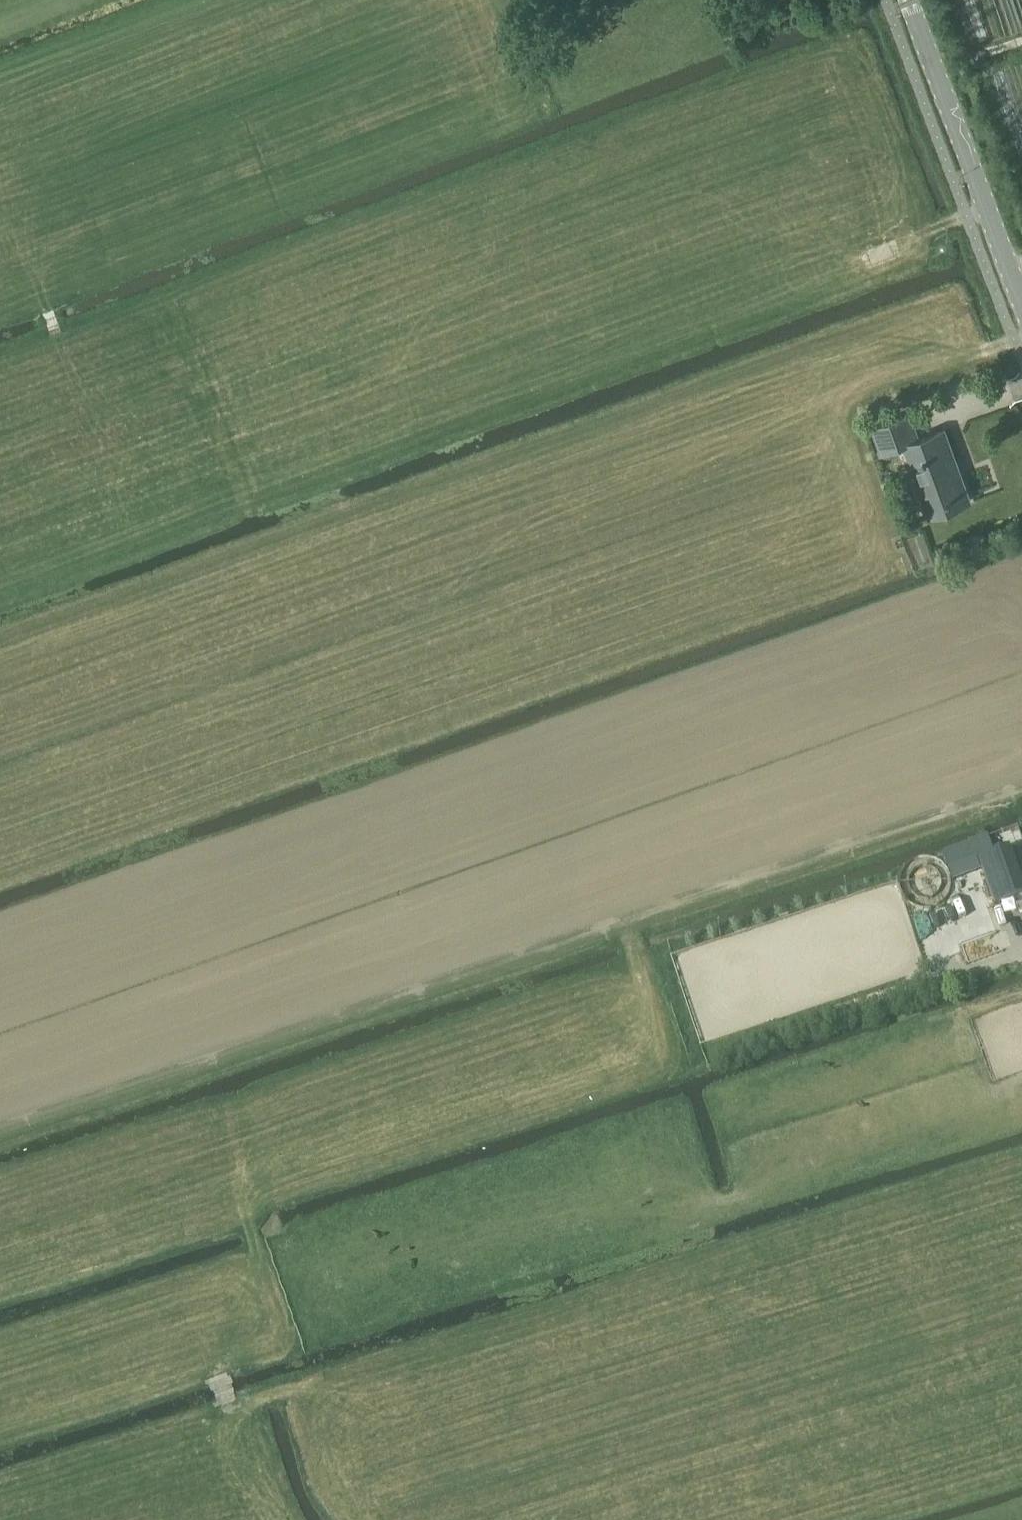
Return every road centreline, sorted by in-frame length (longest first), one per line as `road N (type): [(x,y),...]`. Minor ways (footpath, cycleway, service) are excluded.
road 1 (track): [(883,1007),(260,1213),(249,1229),(257,1251)]
road 2 (tertiary): [(1021,298),(911,0)]
road 3 (track): [(1021,786),(762,872)]

